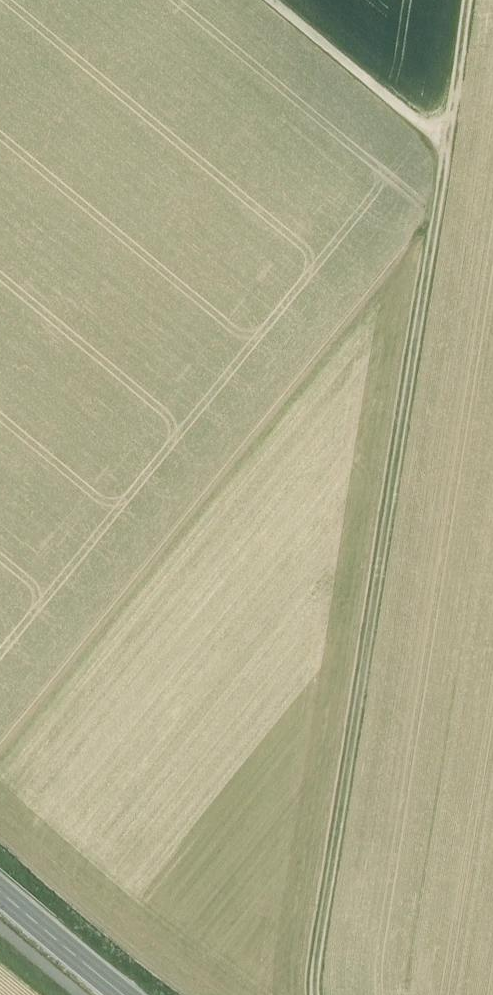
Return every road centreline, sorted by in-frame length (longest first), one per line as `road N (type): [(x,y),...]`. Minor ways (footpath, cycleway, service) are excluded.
road 1 (track): [(484,0),(332,994)]
road 2 (track): [(272,0),(465,159)]
road 3 (secondary): [(0,898),(120,994)]

